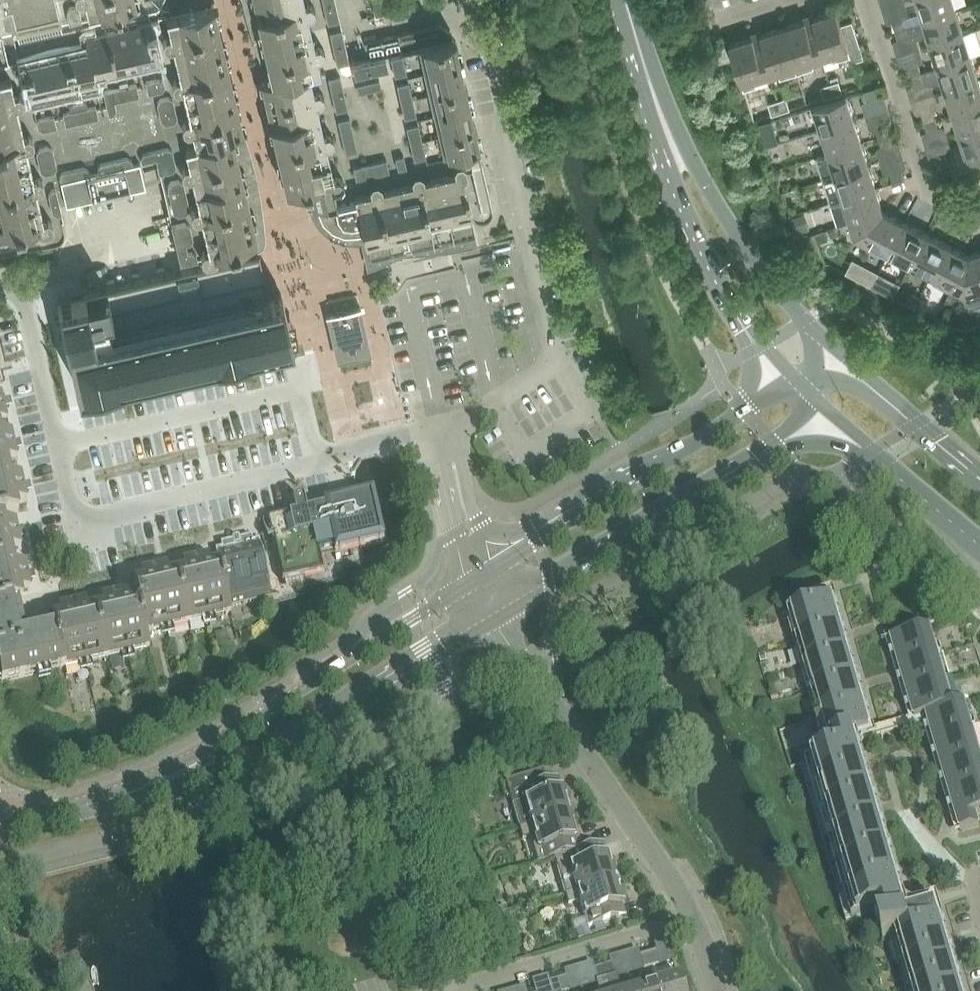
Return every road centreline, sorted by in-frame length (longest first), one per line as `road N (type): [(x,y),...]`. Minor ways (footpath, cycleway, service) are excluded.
road 1 (tertiary): [(478,577),(194,754),(86,807)]
road 2 (tertiary): [(86,807),(175,786),(279,743),(490,615)]
road 3 (tertiary): [(490,615),(755,456),(817,399)]
road 4 (tertiary): [(798,381),(478,577)]
road 5 (residential): [(694,918),(490,615)]
road 6 (tertiary): [(842,359),(745,248),(656,103)]
road 7 (tertiary): [(656,103),(713,271),(747,326),(798,381)]
road 8 (residential): [(440,990),(694,918)]
road 9 (residential): [(979,199),(959,205),(931,191),(866,0)]
road 10 (tertiary): [(817,399),(979,544)]
road 11 (tertiary): [(979,477),(842,359)]

